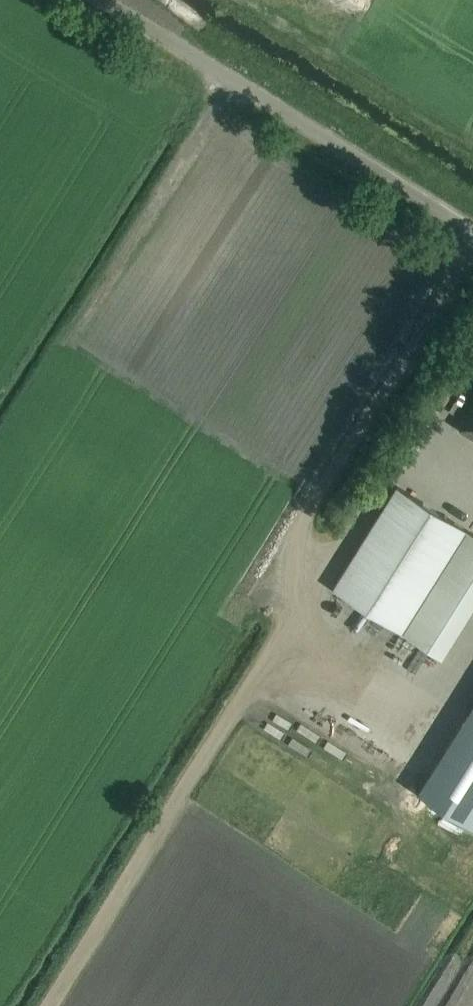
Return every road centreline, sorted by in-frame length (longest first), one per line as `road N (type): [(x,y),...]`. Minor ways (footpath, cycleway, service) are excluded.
road 1 (track): [(472,245),(310,507),(287,630),(48,1005)]
road 2 (unclassified): [(472,230),(102,0)]

